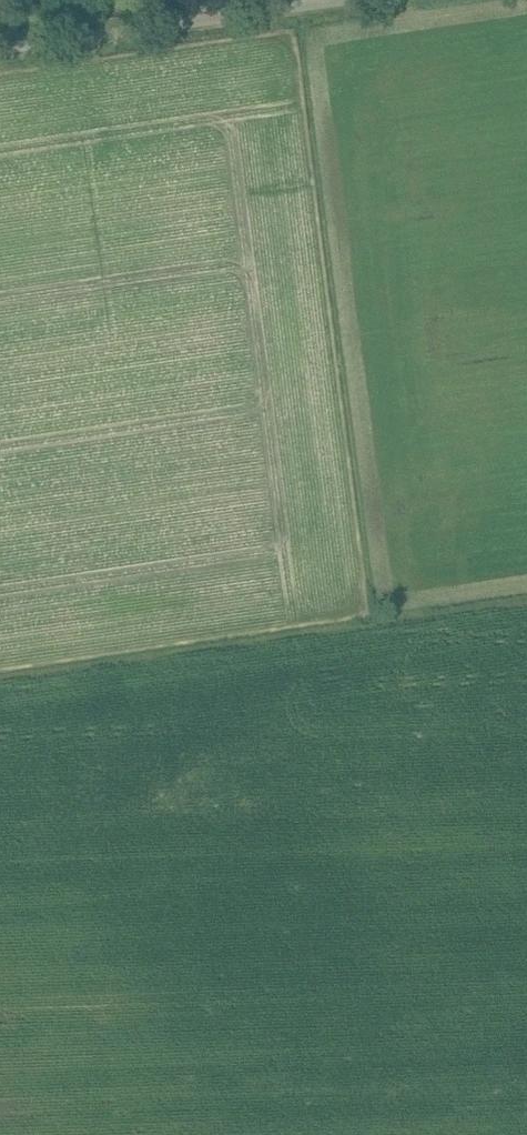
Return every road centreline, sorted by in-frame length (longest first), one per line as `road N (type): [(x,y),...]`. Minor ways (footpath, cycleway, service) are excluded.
road 1 (unclassified): [(0,49),(334,0)]

